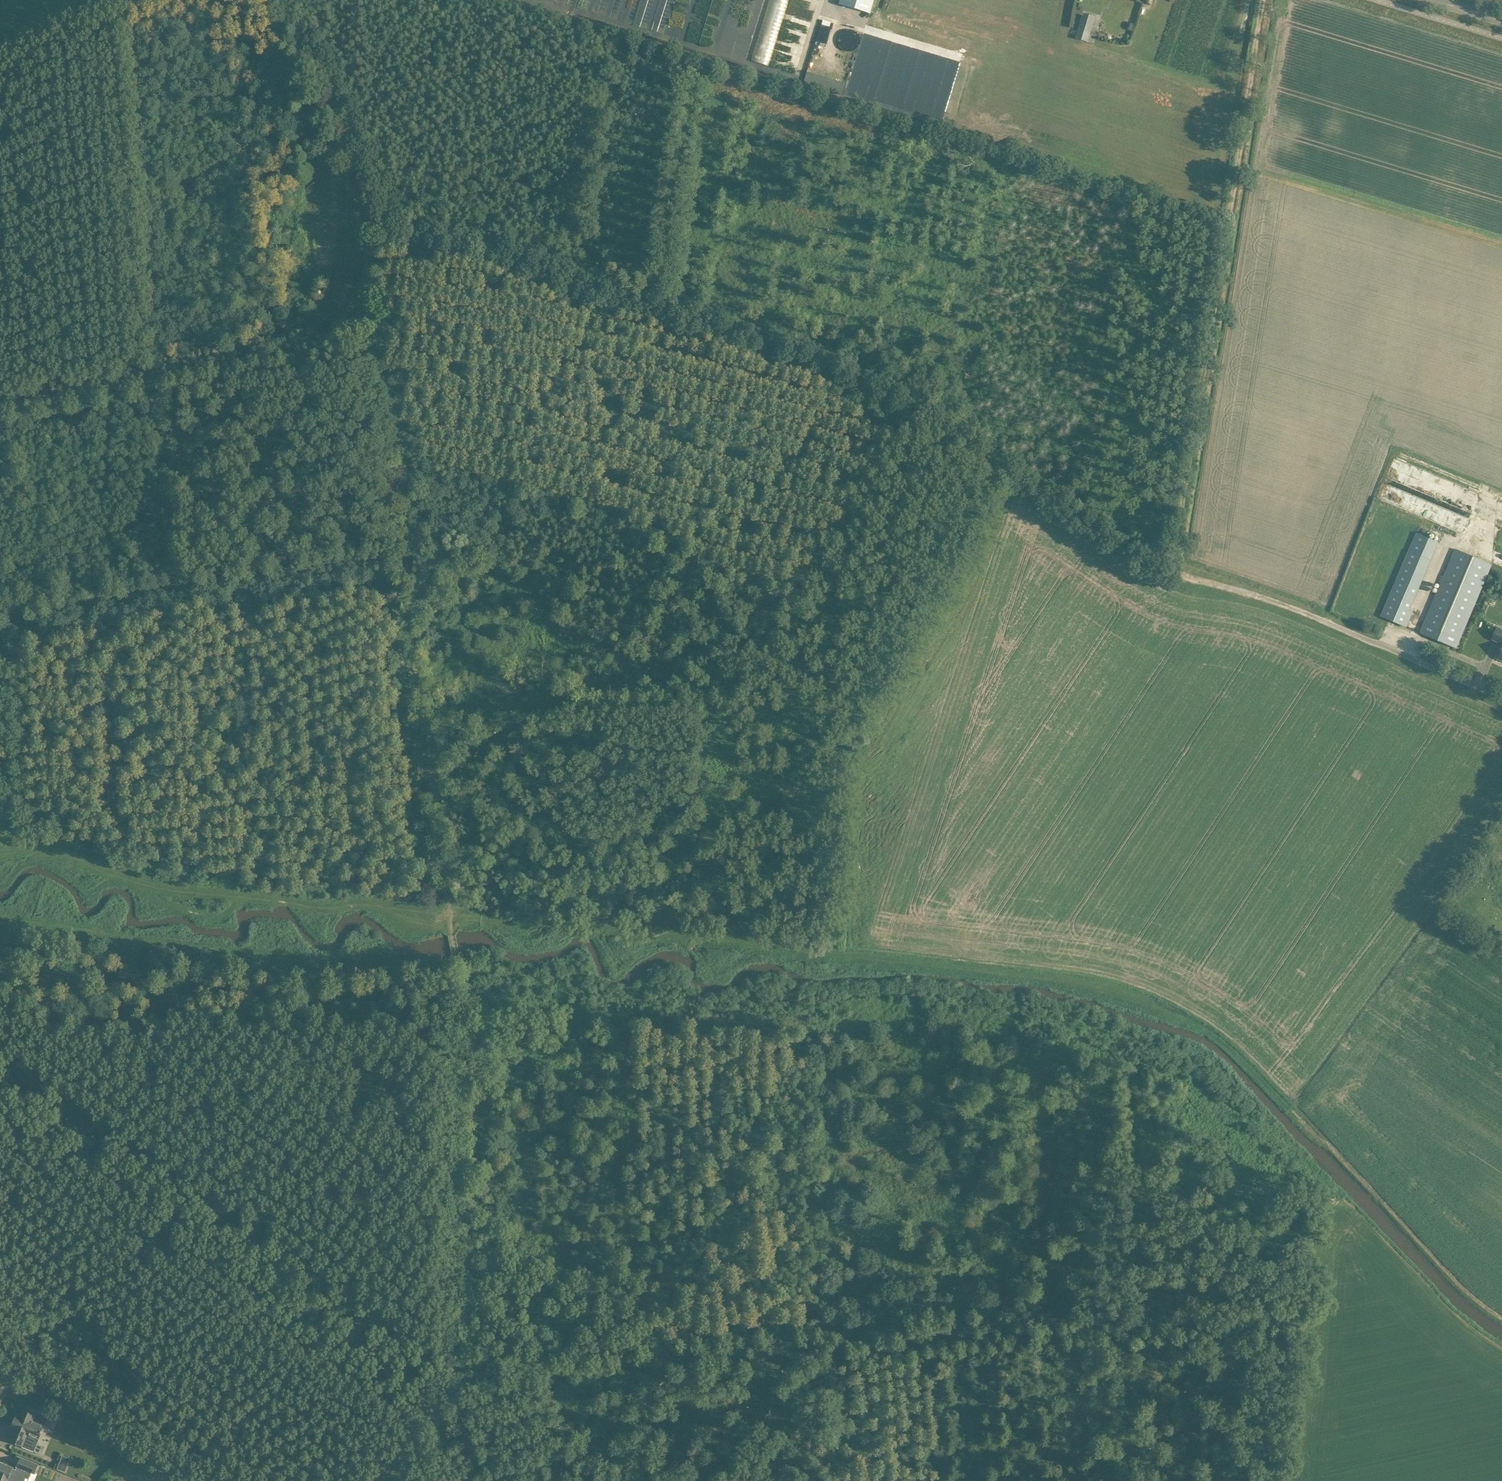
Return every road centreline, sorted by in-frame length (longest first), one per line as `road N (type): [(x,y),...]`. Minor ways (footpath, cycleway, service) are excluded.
road 1 (track): [(371,218),(831,356),(1168,573)]
road 2 (track): [(458,963),(395,503),(371,218)]
road 3 (track): [(1263,0),(1168,573)]
road 4 (track): [(406,1480),(399,1455),(462,1366),(458,963)]
road 5 (track): [(371,218),(363,175),(279,0)]
road 6 (unclassified): [(1501,694),(1327,622)]
road 7 (track): [(1168,573),(1327,622)]

